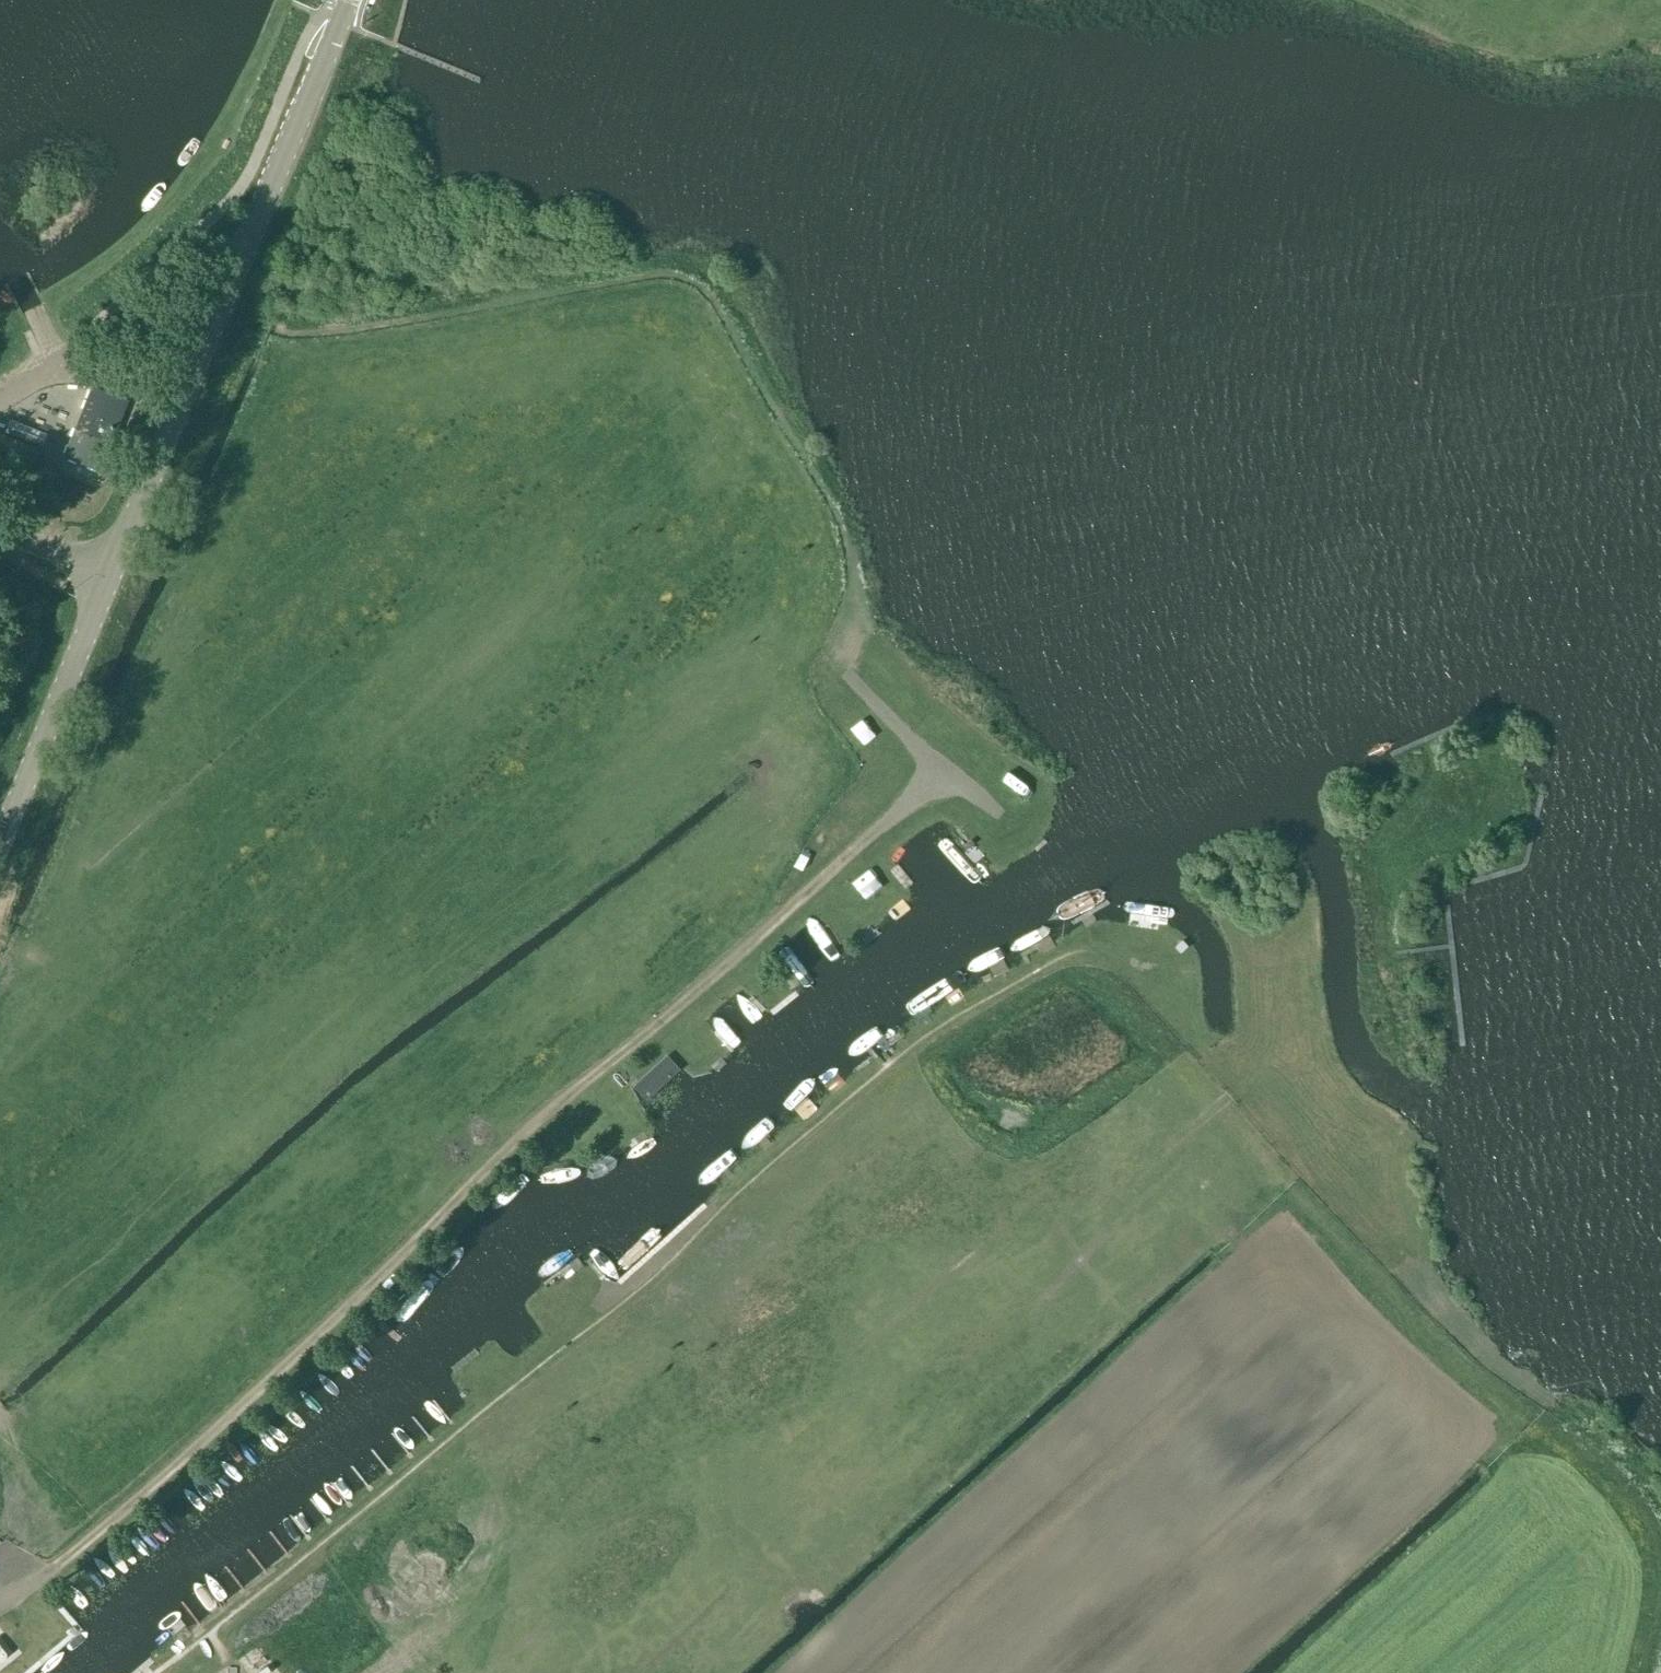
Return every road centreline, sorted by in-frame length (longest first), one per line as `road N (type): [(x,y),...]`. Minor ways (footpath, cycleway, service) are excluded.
road 1 (secondary): [(0,843),(351,0)]

